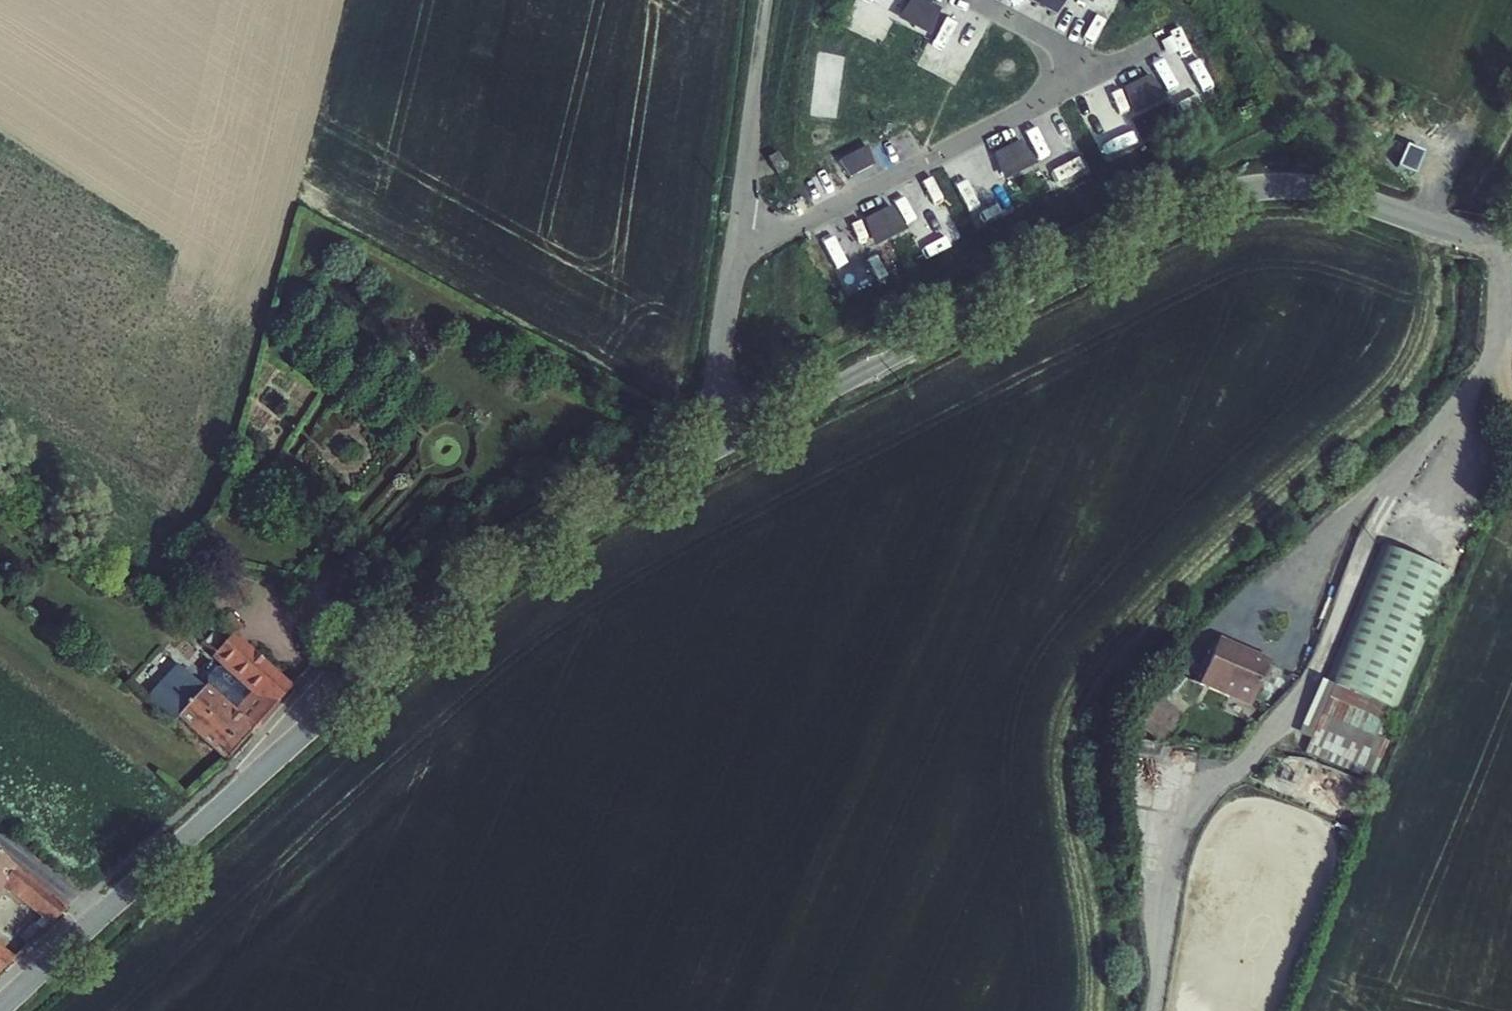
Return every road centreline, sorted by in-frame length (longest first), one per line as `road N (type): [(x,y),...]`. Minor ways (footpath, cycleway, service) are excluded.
road 1 (tertiary): [(0,1010),(450,612),(568,531),(726,443)]
road 2 (tertiary): [(726,443),(1170,216),(1243,189),(1330,190),(1442,227),(1511,238)]
road 3 (unclassified): [(726,443),(769,0)]

